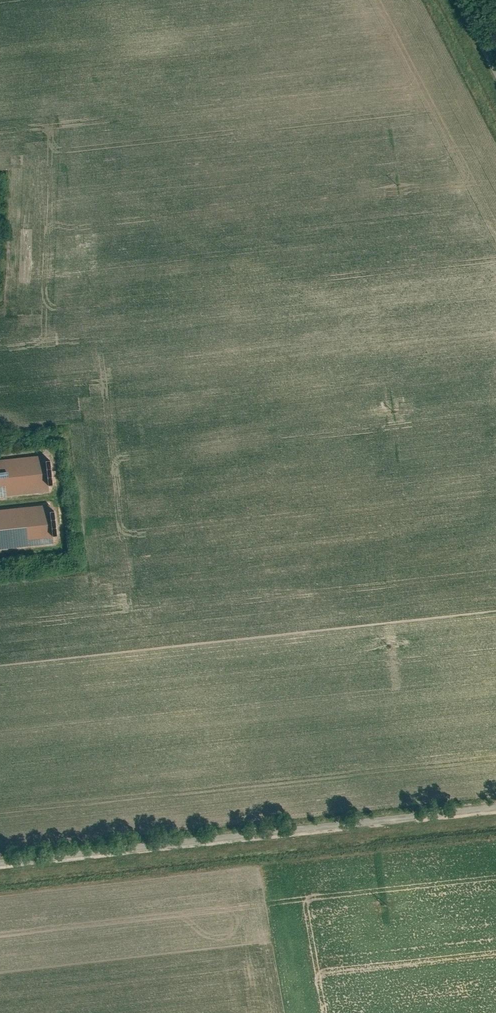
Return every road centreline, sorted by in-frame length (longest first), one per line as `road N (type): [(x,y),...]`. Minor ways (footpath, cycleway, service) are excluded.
road 1 (unclassified): [(0,866),(495,808)]

